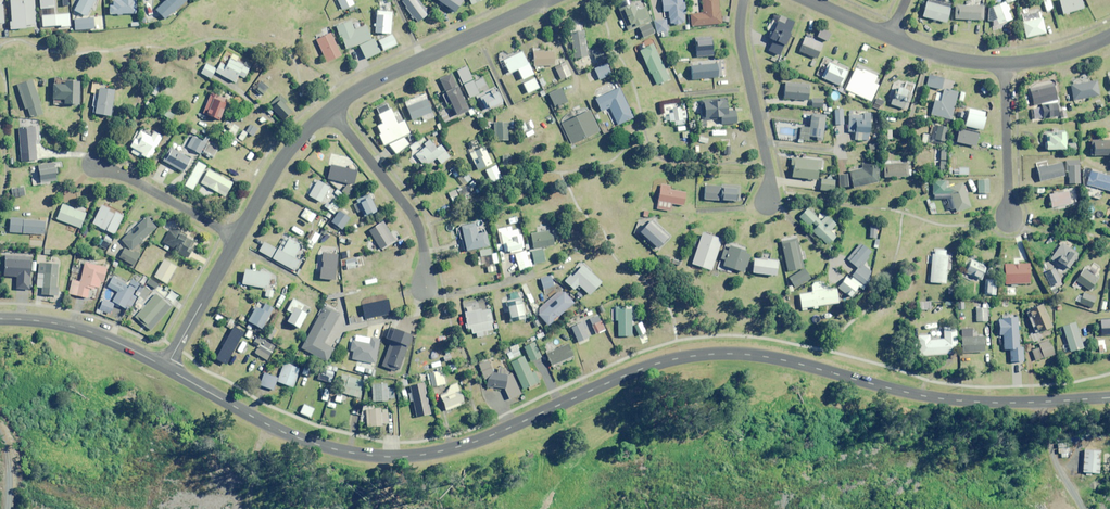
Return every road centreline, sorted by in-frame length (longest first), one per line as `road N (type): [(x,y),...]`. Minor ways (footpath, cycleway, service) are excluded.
road 1 (tertiary): [(1109,398),(960,402),(784,361),(712,354),(641,369),(457,448),(388,458),(284,433),(165,368)]
road 2 (residential): [(329,111),(546,0)]
road 3 (residential): [(329,111),(416,223),(423,294)]
road 4 (residential): [(744,0),(739,36),(769,198)]
road 5 (tertiary): [(165,368),(90,332),(0,320)]
road 6 (residential): [(237,237),(95,166)]
road 7 (residential): [(237,237),(281,158),(329,111)]
road 8 (residential): [(1004,64),(1009,221)]
road 9 (residential): [(165,368),(237,237)]

